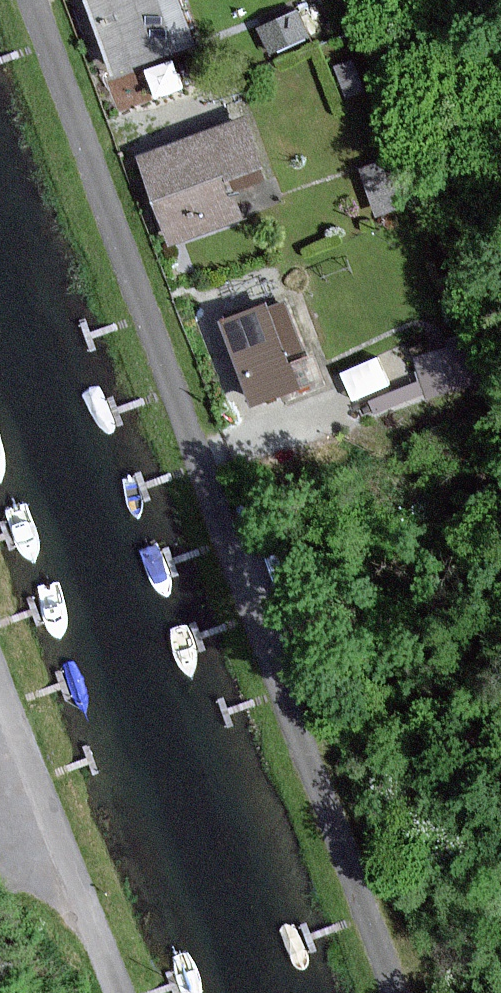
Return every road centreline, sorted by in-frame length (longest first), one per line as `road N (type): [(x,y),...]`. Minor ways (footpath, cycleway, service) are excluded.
road 1 (unclassified): [(395,992),(32,0)]
road 2 (unclassified): [(0,683),(118,992)]

